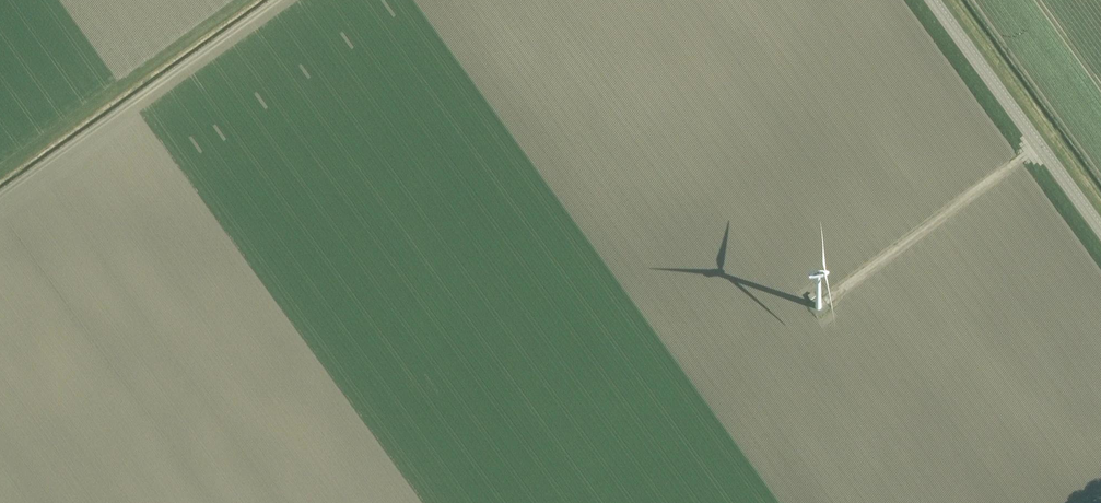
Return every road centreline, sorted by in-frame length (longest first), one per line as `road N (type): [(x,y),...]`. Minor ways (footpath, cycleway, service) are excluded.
road 1 (tertiary): [(1100,228),(935,0)]

